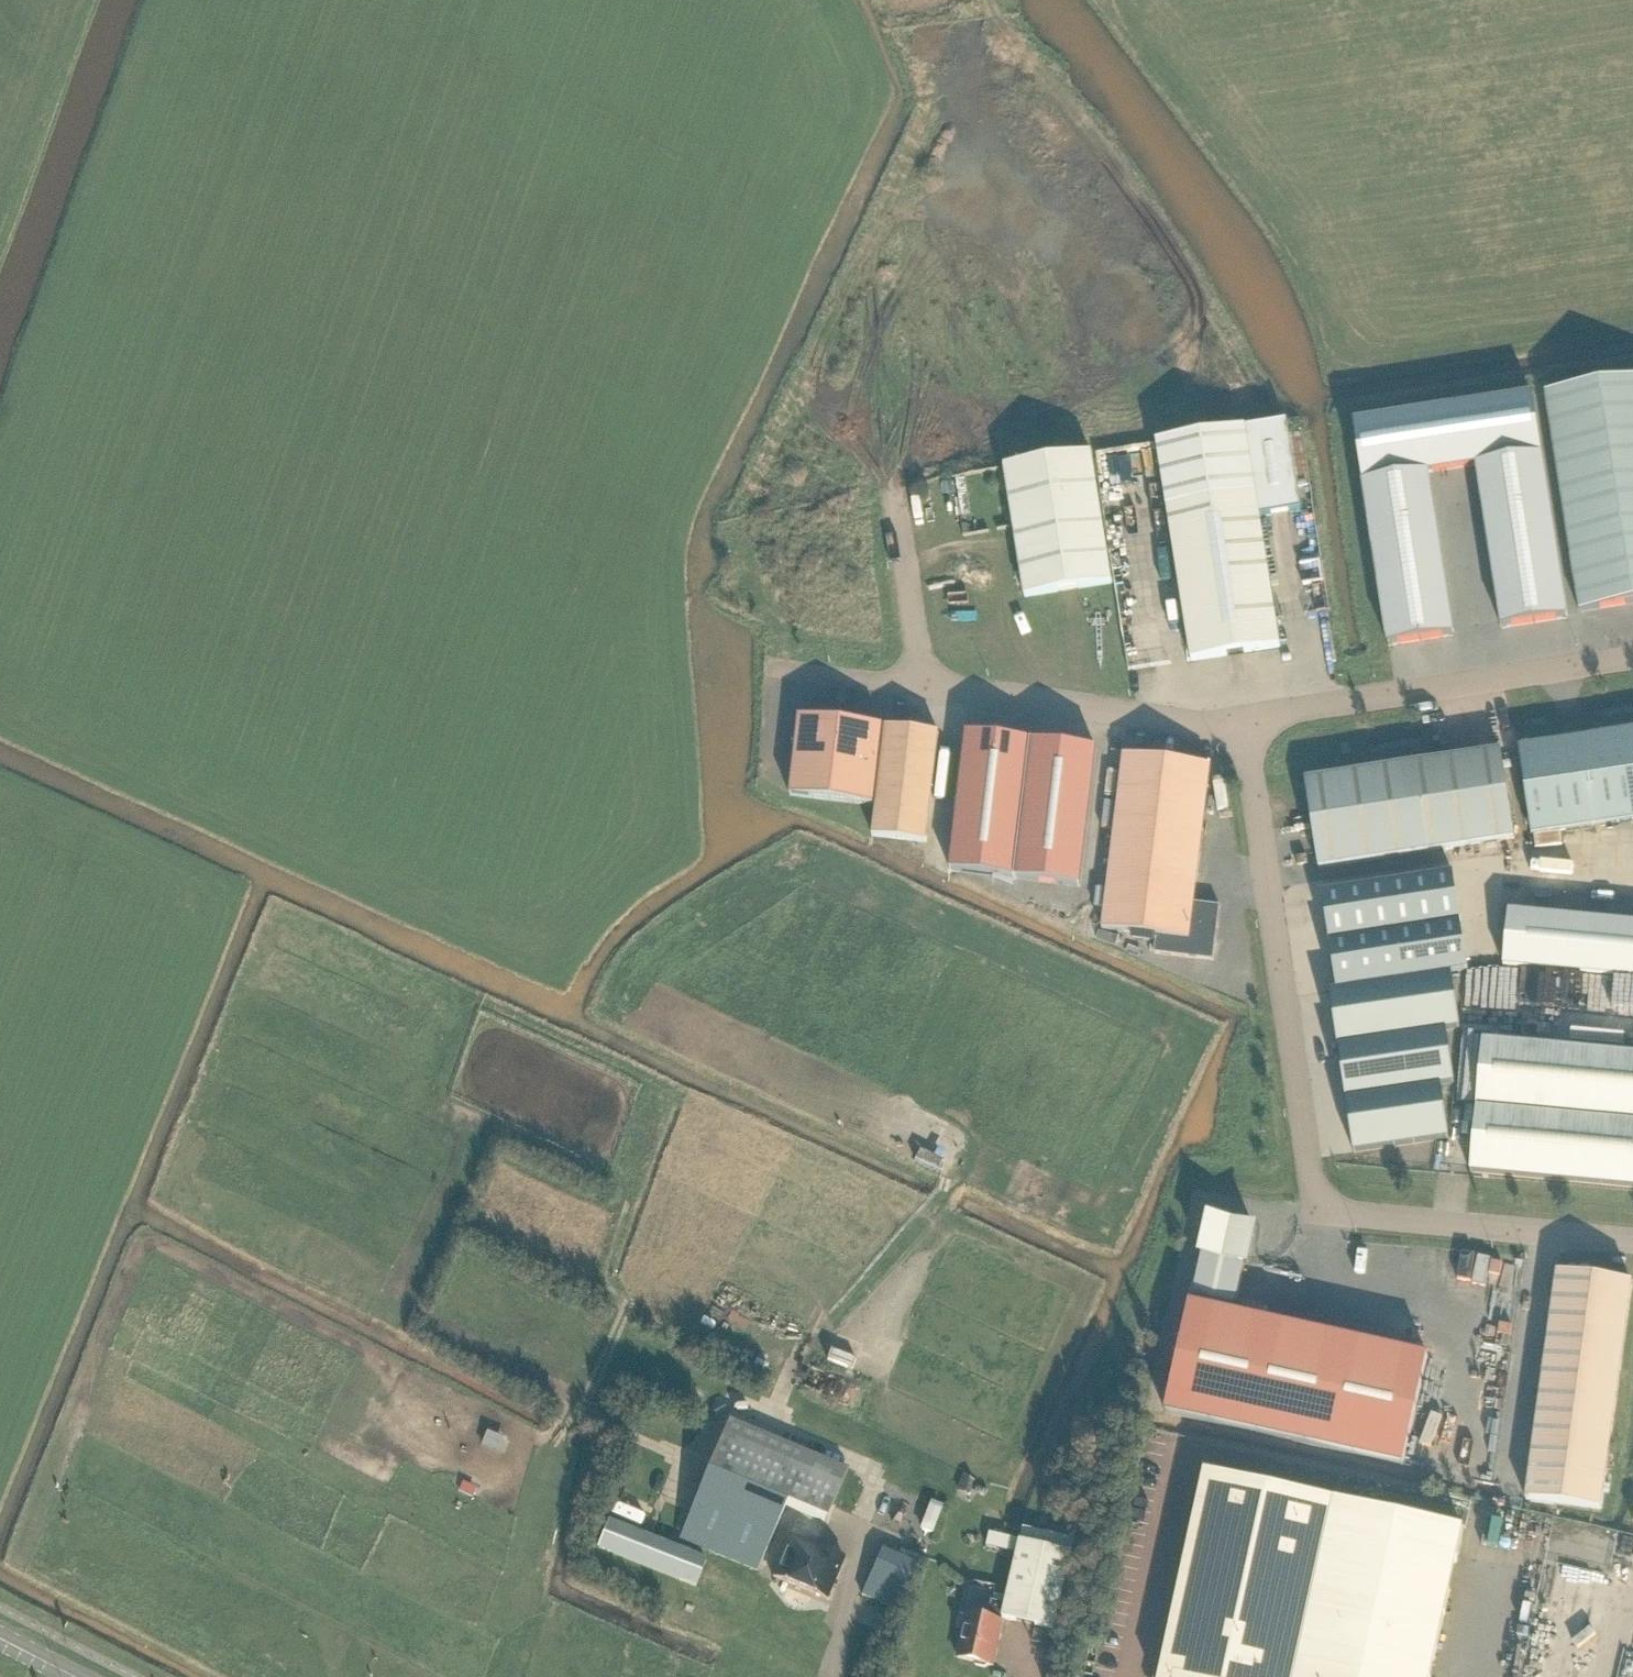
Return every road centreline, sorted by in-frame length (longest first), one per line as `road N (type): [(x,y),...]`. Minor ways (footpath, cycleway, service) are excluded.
road 1 (unclassified): [(1249,724),(1321,1187),(1339,1210),(1362,1219),(1632,1245)]
road 2 (unclassified): [(1249,724),(1632,663)]
road 3 (unclassified): [(924,691),(1194,729),(1249,724)]
road 4 (unclassified): [(901,498),(924,691)]
road 5 (unclassified): [(784,673),(924,691)]

